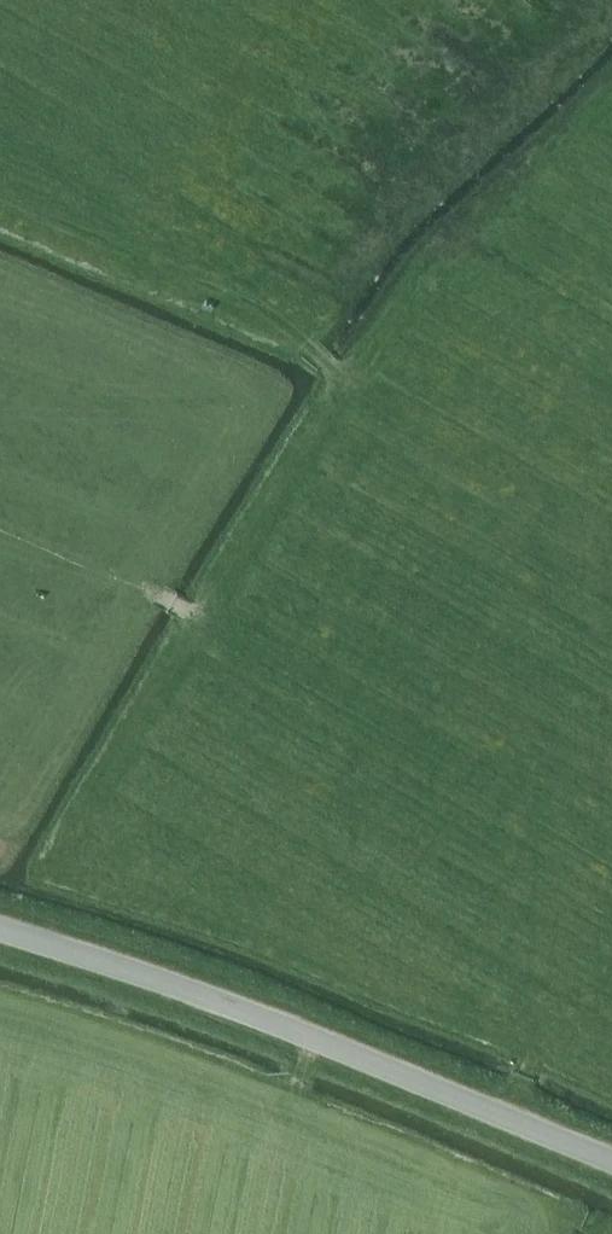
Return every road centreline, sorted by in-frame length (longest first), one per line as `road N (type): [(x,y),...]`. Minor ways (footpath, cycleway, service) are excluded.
road 1 (unclassified): [(611,1158),(102,958),(0,927)]

